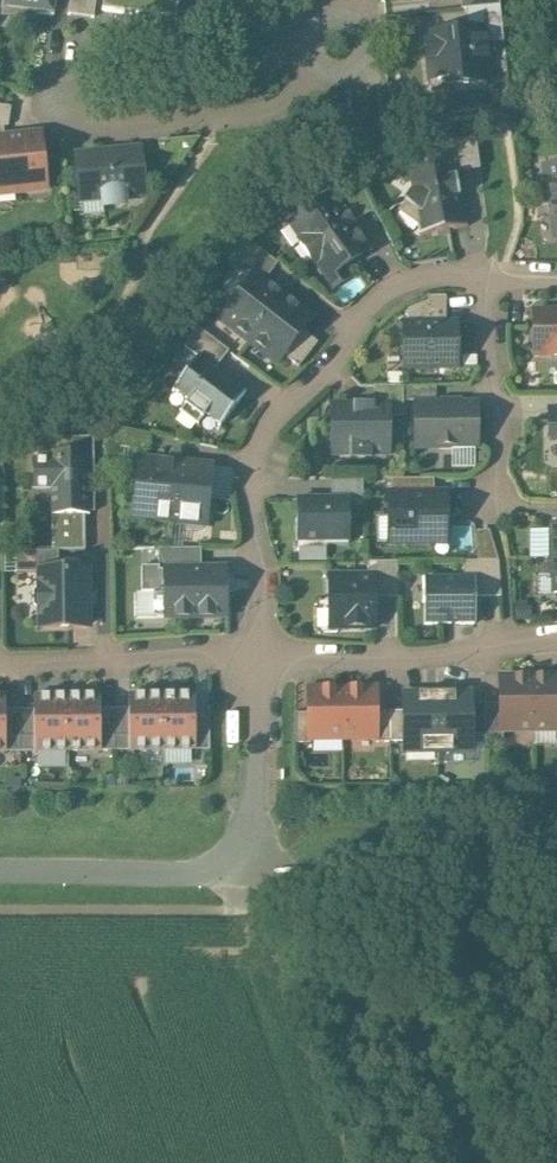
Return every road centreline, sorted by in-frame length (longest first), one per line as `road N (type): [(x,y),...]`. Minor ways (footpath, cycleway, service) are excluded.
road 1 (residential): [(481,274),(417,277),(382,295),(327,370),(273,418),(248,493),(265,590),(254,655)]
road 2 (residential): [(0,871),(205,869),(242,854),(254,818),(254,655)]
road 3 (residential): [(362,0),(290,98),(264,115),(92,131),(73,124),(59,105)]
road 4 (residential): [(254,655),(425,657),(556,637)]
road 5 (residential): [(254,655),(190,650),(0,661)]
road 6 (residential): [(481,274),(504,432),(491,499)]

